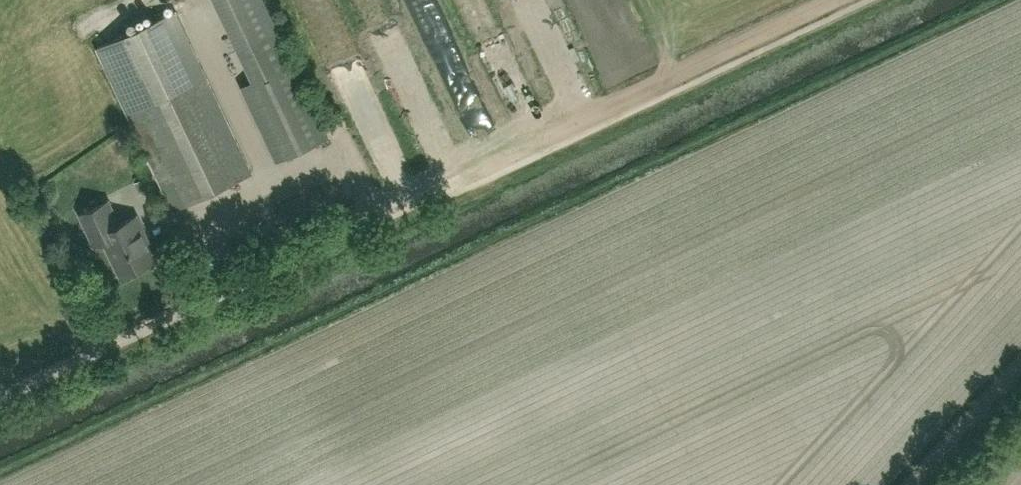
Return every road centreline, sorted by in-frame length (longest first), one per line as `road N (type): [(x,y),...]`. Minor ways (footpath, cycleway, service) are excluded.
road 1 (unclassified): [(0,398),(437,190)]
road 2 (track): [(826,0),(437,190)]
road 3 (track): [(1020,370),(916,484)]

